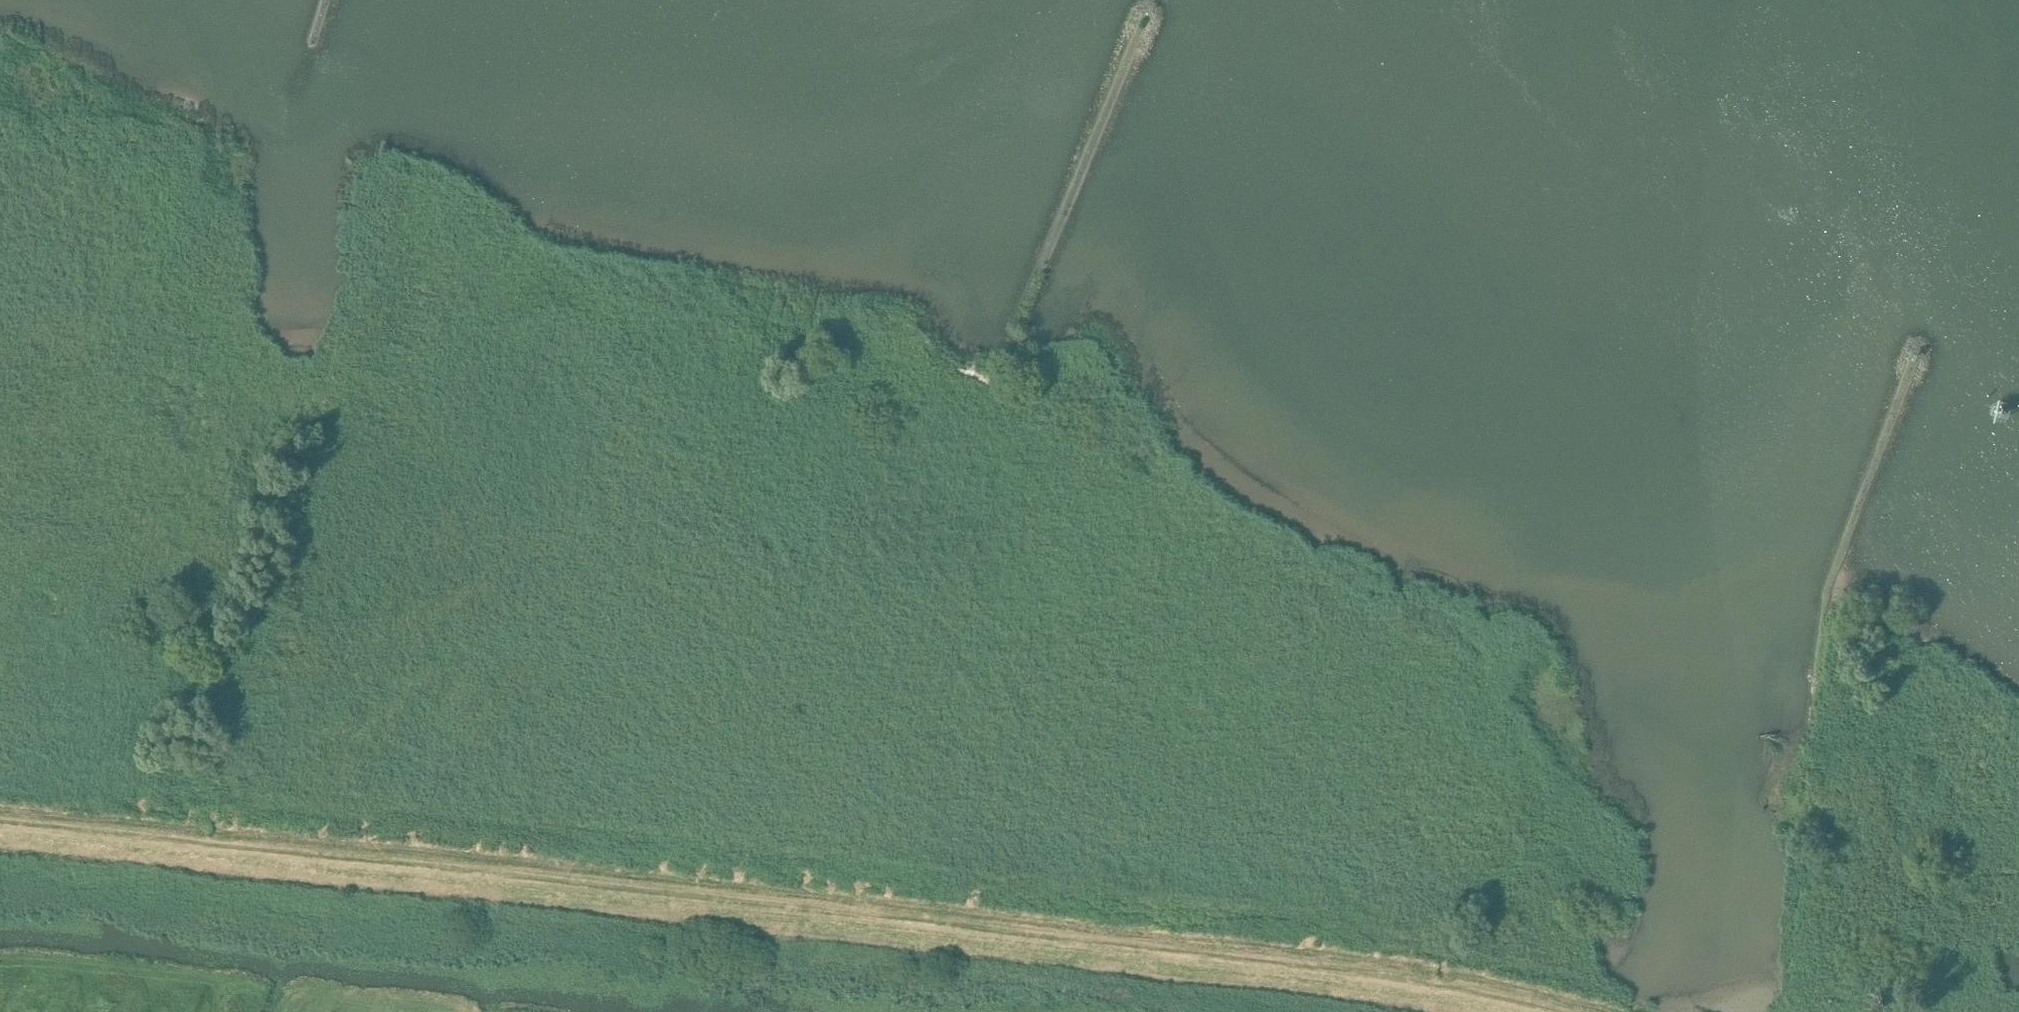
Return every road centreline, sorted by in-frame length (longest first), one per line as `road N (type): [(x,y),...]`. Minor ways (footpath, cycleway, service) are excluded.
road 1 (track): [(1541,1011),(1342,973),(0,824)]

